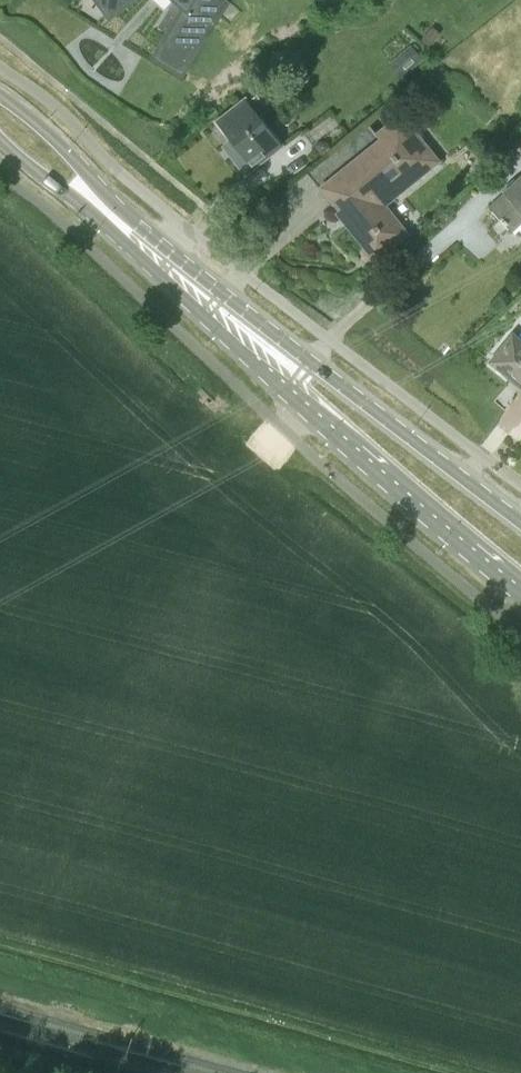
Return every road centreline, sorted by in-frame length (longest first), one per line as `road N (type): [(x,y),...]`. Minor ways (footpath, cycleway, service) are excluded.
road 1 (tertiary): [(287,363),(329,423),(520,590)]
road 2 (tertiary): [(520,522),(361,396),(287,363)]
road 3 (tertiary): [(287,363),(101,207)]
road 4 (tertiary): [(101,207),(79,167),(0,96)]
road 5 (tertiary): [(0,141),(65,192),(101,207)]

